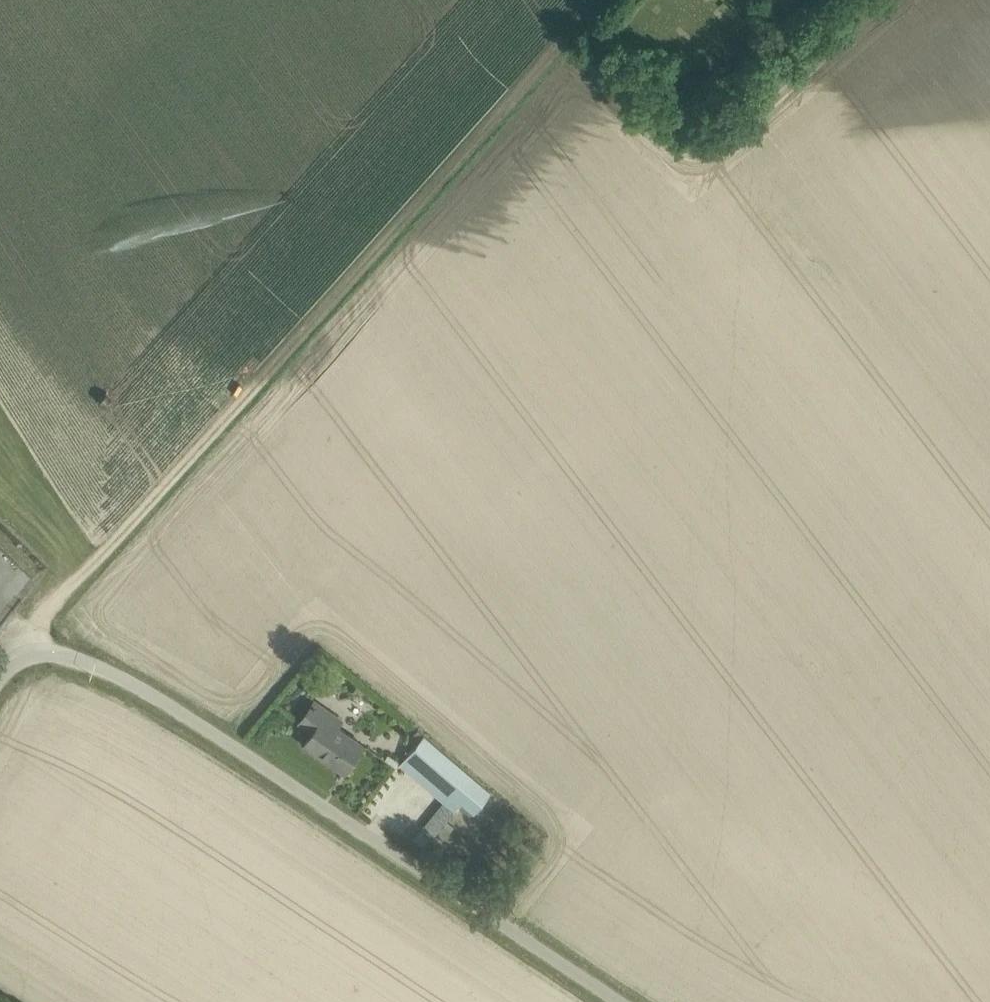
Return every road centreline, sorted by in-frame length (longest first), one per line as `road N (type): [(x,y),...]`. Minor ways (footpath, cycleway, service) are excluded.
road 1 (unclassified): [(23,651),(61,596),(595,0)]
road 2 (unclassified): [(651,1001),(232,752),(49,652),(23,651)]

